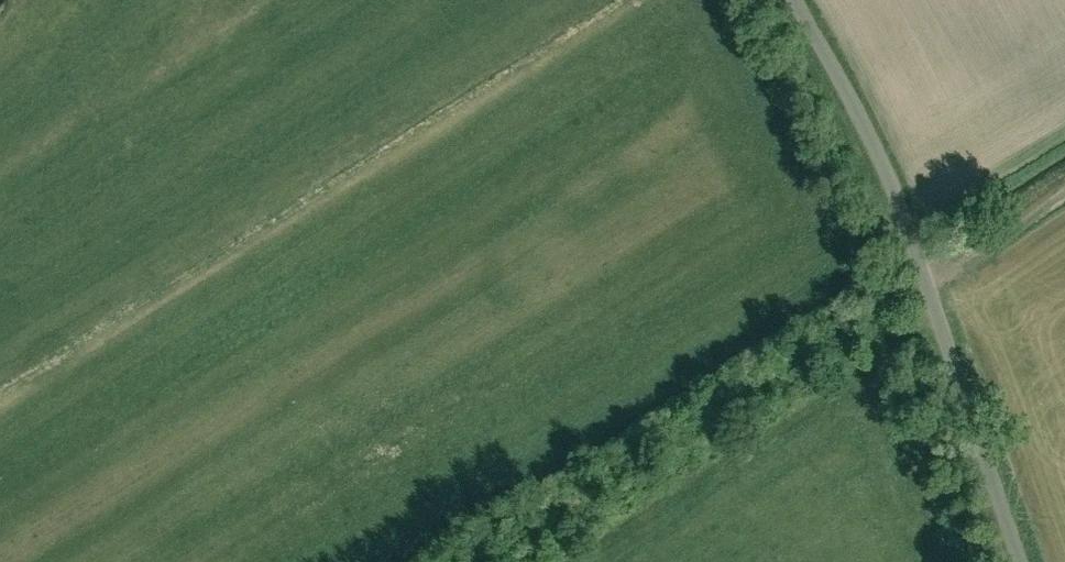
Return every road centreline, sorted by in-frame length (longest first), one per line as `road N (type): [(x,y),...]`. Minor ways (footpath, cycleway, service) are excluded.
road 1 (residential): [(1017,561),(920,268),(782,0)]
road 2 (track): [(1064,178),(920,268)]

